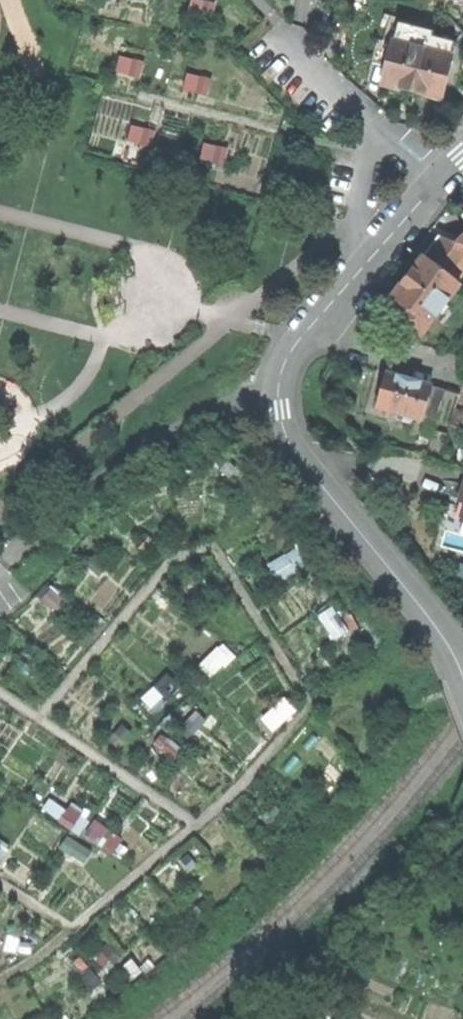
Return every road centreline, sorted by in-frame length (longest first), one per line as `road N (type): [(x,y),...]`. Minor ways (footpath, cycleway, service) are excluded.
road 1 (residential): [(462,156),(300,337),(276,390),(287,445),(418,605),(462,676)]

